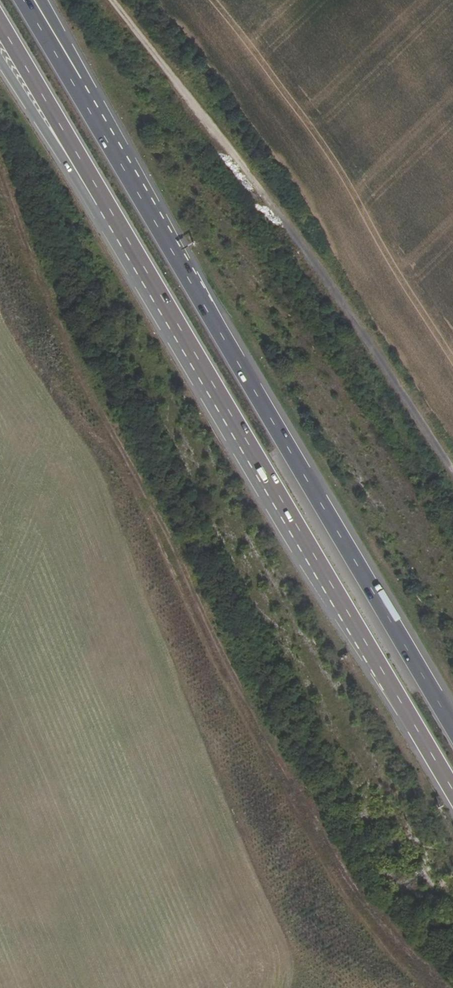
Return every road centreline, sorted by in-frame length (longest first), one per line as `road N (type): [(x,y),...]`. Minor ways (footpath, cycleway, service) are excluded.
road 1 (trunk): [(452,727),(77,84)]
road 2 (trunk): [(99,198),(452,793)]
road 3 (track): [(0,177),(59,323),(294,790)]
road 4 (track): [(117,0),(452,476)]
road 5 (trunk): [(0,25),(99,198)]
road 6 (trunk): [(0,60),(67,164),(99,198)]

